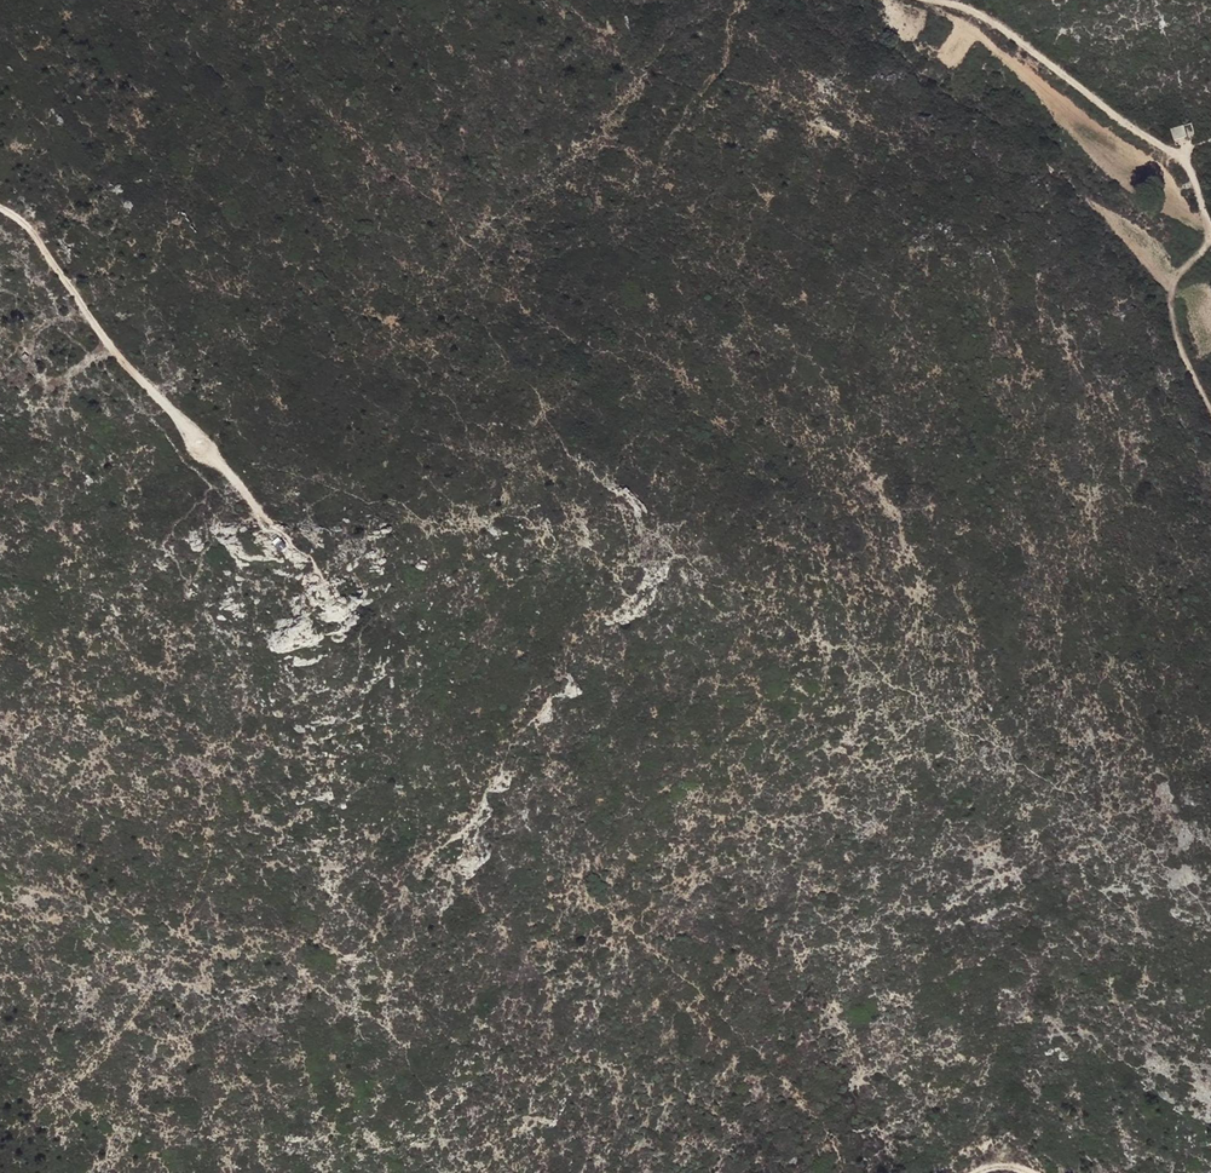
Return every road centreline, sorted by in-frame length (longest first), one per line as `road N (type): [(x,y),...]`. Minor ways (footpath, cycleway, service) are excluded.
road 1 (track): [(1210,417),(1173,328),(1171,289),(1209,241),(1185,160),(986,14),(934,0)]
road 2 (track): [(255,499),(67,286),(24,221),(0,208)]

